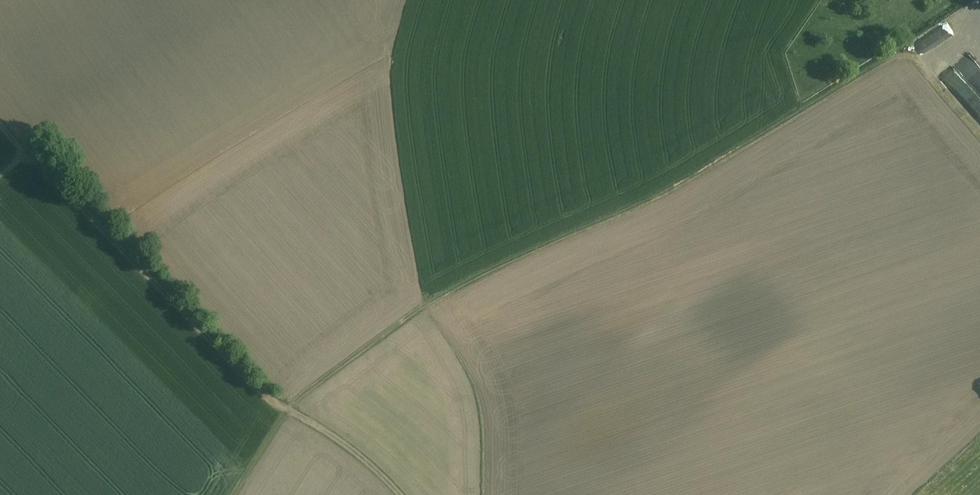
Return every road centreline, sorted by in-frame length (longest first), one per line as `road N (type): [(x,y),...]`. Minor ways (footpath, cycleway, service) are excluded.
road 1 (track): [(402,494),(358,453),(264,394),(0,124)]

